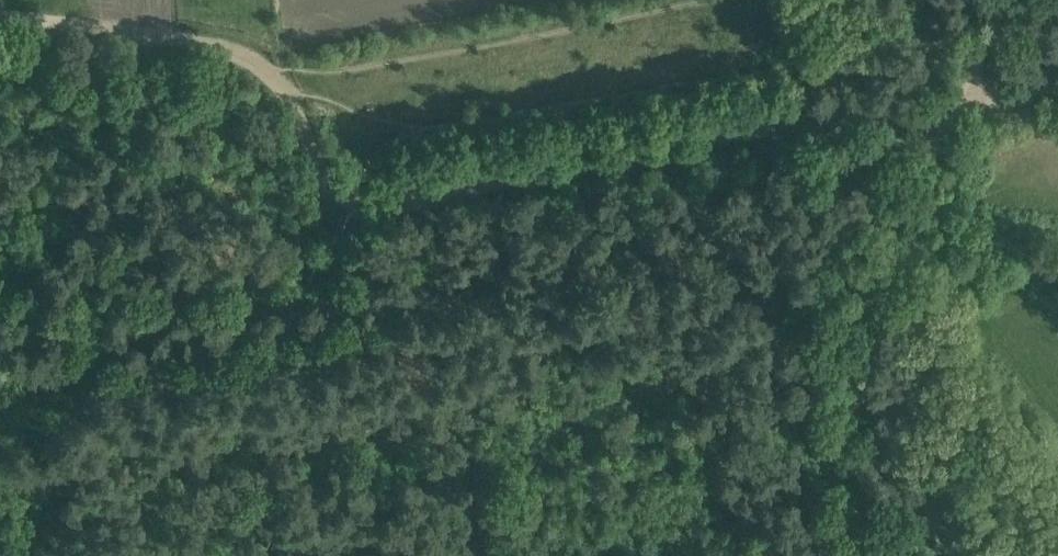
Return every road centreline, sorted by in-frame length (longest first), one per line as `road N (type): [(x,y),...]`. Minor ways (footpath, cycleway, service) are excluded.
road 1 (track): [(0,17),(202,49),(382,189),(945,97)]
road 2 (track): [(861,555),(836,442),(847,346),(945,97)]

